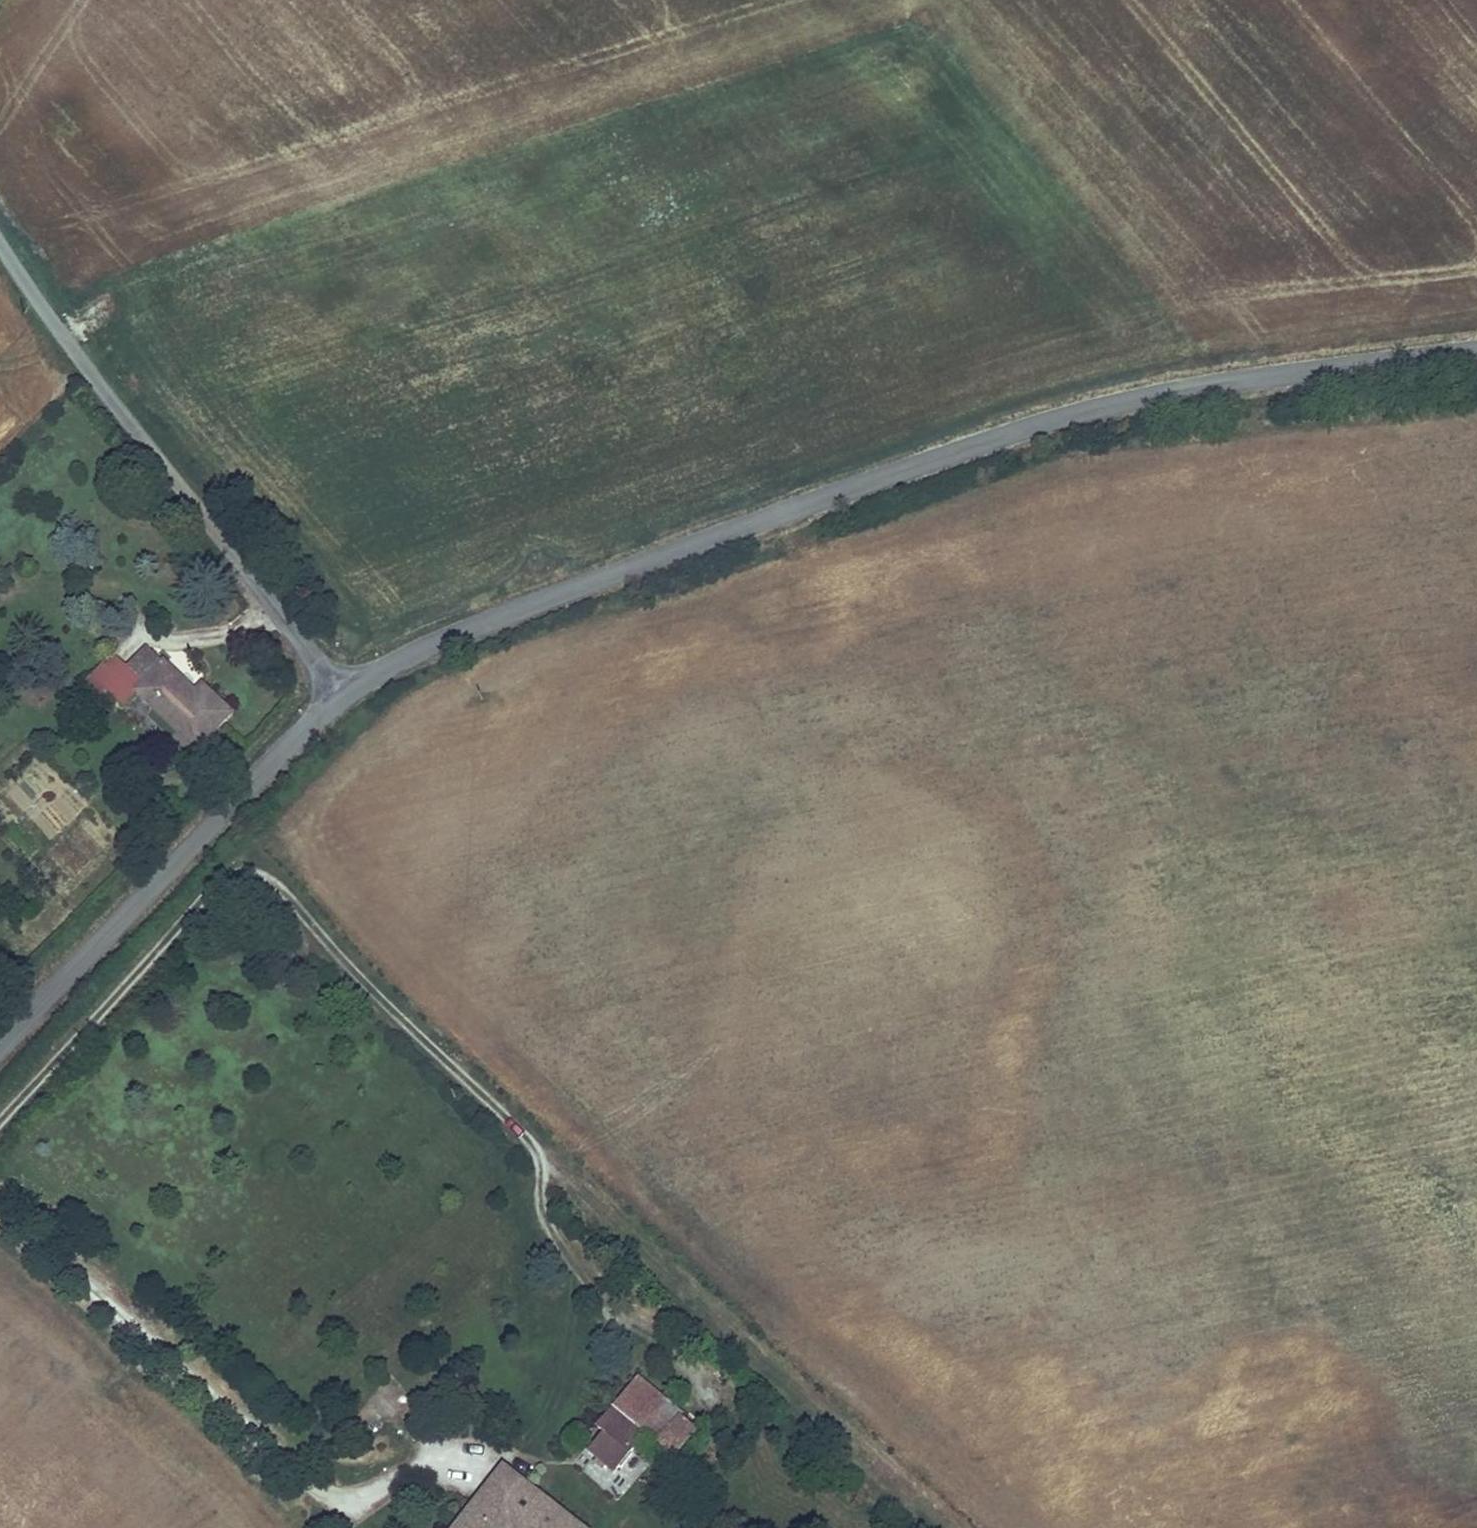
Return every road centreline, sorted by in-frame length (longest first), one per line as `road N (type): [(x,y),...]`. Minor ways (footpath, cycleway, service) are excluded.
road 1 (tertiary): [(343,687),(445,632),(1044,414),(1224,377),(1476,345)]
road 2 (unclassified): [(343,687),(30,287),(0,237)]
road 3 (tertiary): [(0,1046),(277,744),(343,687)]

